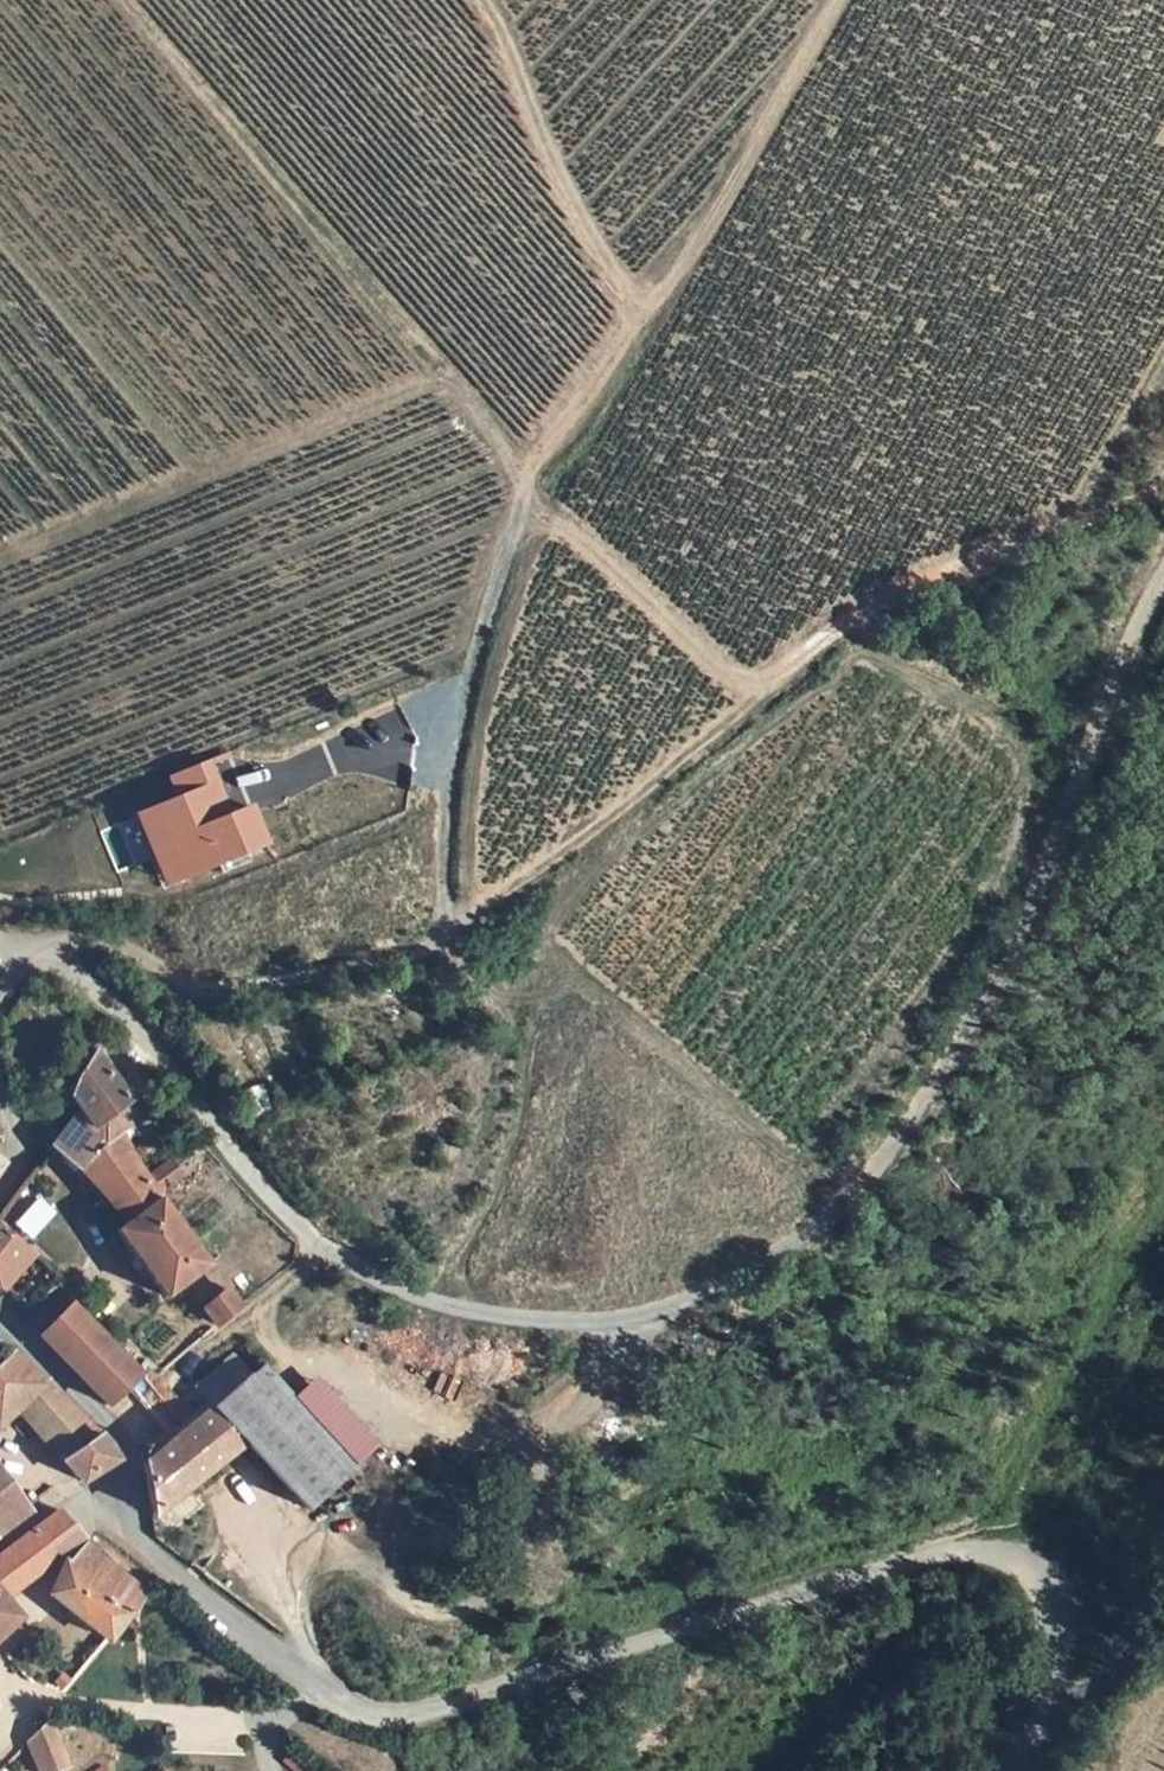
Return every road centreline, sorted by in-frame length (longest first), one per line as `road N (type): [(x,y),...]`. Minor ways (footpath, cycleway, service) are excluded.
road 1 (unclassified): [(34,951),(98,985),(177,1072),(236,1156),(296,1218),(377,1279),(492,1315),(588,1321),(646,1315),(714,1287),(806,1234),(867,1184),(901,1137),(974,1019),(1021,924),(1114,679),(1163,578)]
road 2 (unclassified): [(142,1542),(308,1680),(364,1712),(397,1718),(449,1709),(864,1577),(961,1553),(1000,1554),(1036,1570),(1059,1607),(1062,1650),(1025,1770)]
road 3 (track): [(444,937),(545,874),(849,618),(945,572),(1060,534),(1163,480)]
road 4 (track): [(840,0),(679,273),(534,468),(467,675)]
road 5 (unclassified): [(34,951),(69,939),(130,949),(174,980),(213,991),(390,961),(444,937)]
road 6 (track): [(644,315),(569,194),(486,0)]
road 7 (track): [(527,491),(760,693)]
road 8 (residential): [(0,1318),(114,1432),(123,1500)]
road 9 (unclassified): [(1163,1601),(1032,1770)]
road 10 (residential): [(0,1540),(64,1500),(123,1500)]

